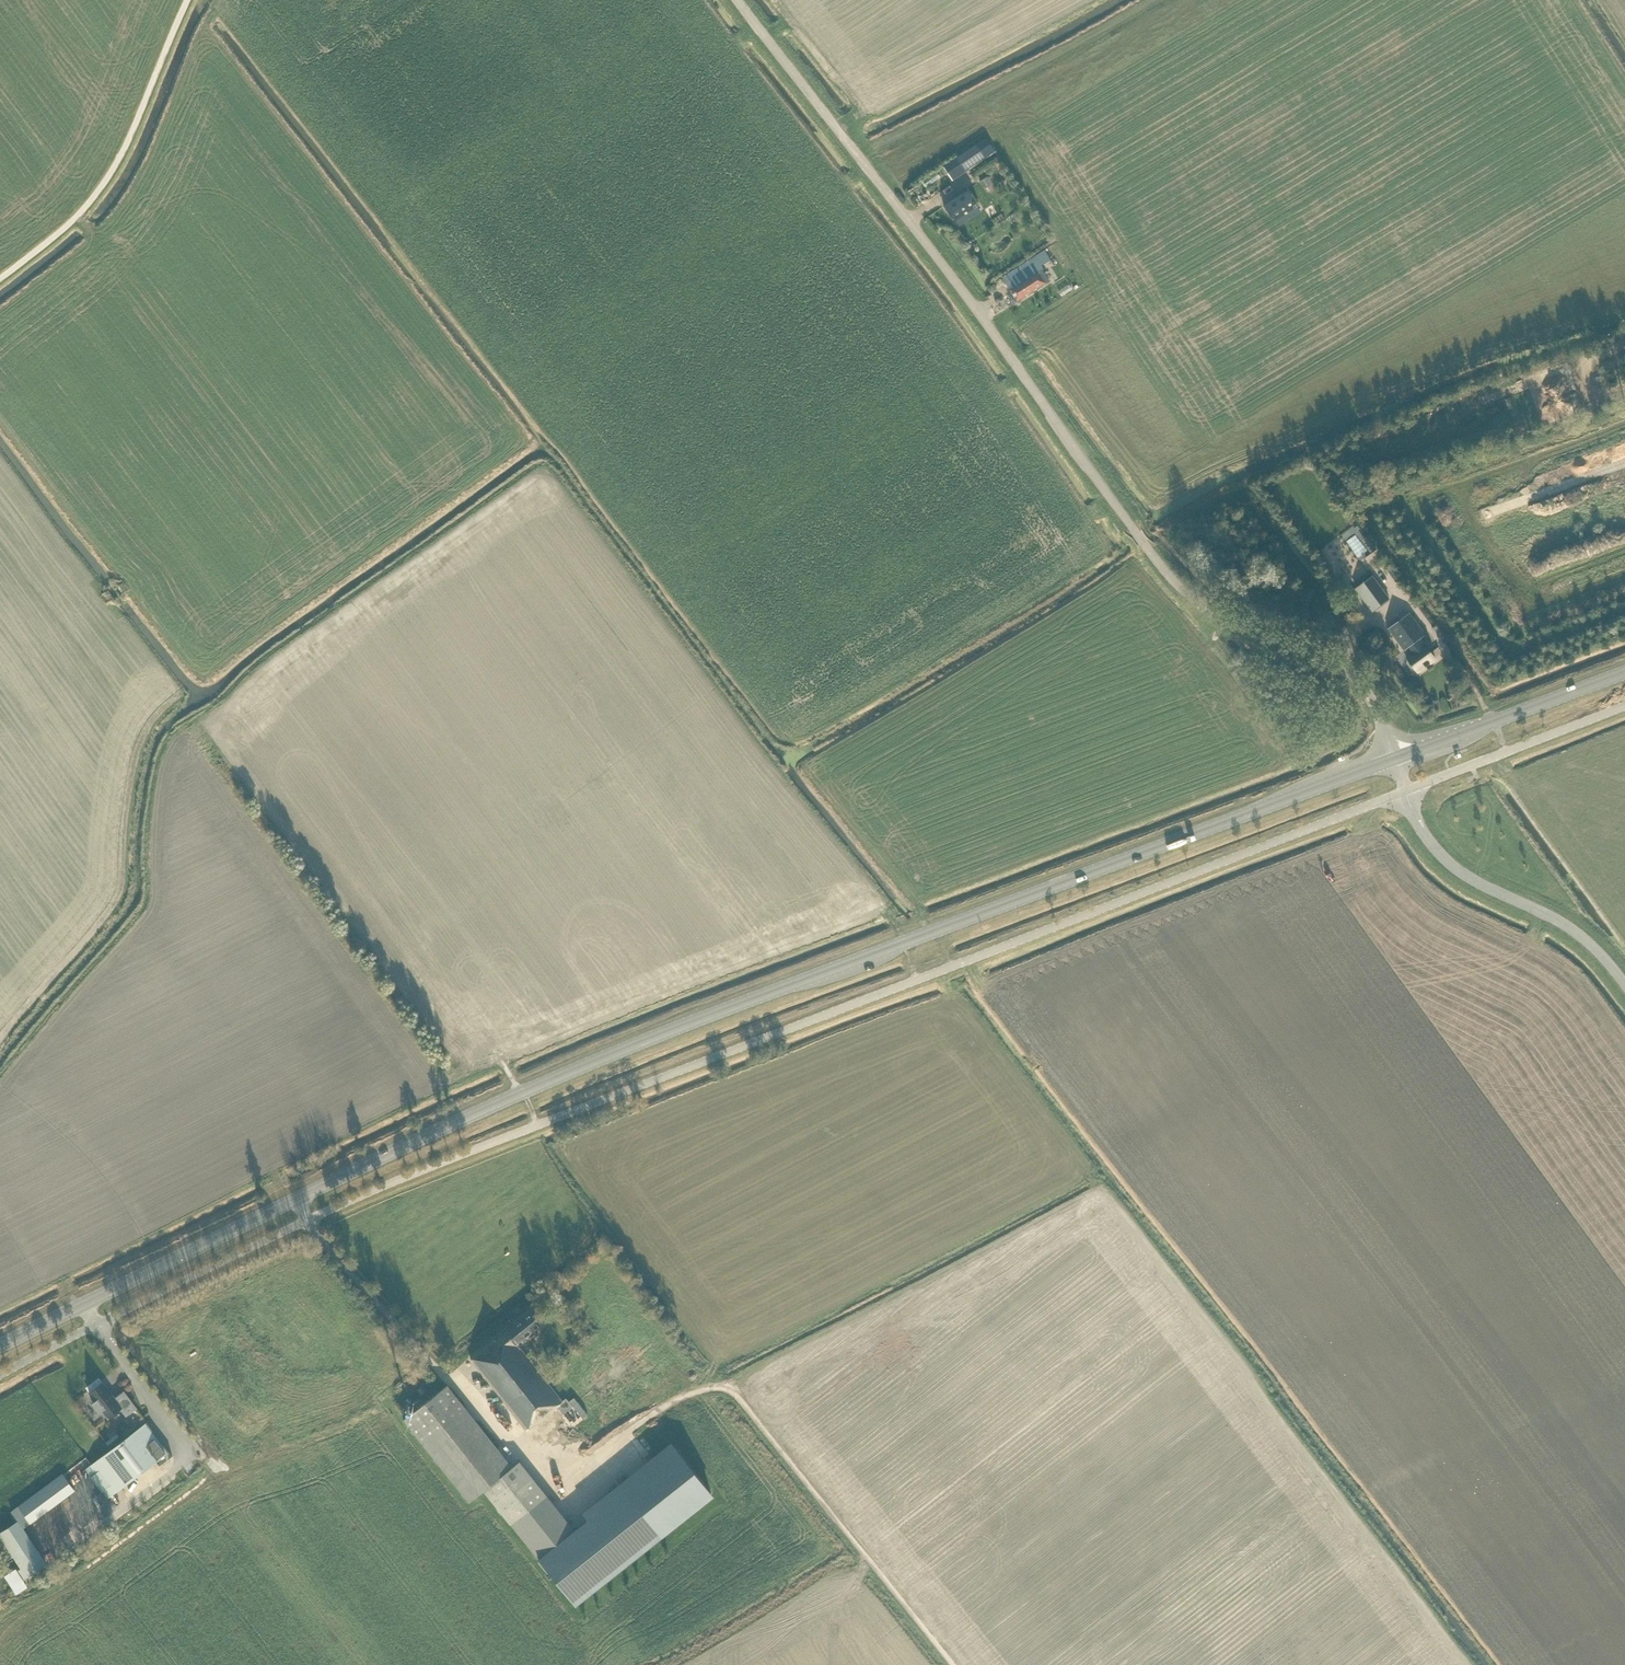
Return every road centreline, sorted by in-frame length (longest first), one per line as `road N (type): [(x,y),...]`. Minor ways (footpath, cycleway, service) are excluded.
road 1 (primary): [(293,1200),(672,1029),(1393,758)]
road 2 (unclassified): [(305,1221),(1405,791)]
road 3 (unclassified): [(1393,758),(1373,702),(1350,675),(1243,627),(1184,591),(739,0)]
road 4 (track): [(591,1457),(678,1399),(717,1387),(728,1391),(948,1664)]
road 5 (unclassified): [(0,1374),(305,1221)]
road 6 (primary): [(0,1345),(293,1200)]
road 7 (tertiary): [(1624,983),(1573,929),(1443,857),(1405,791)]
road 8 (primary): [(1393,758),(1624,671)]
road 9 (unclassified): [(1405,791),(1624,705)]

